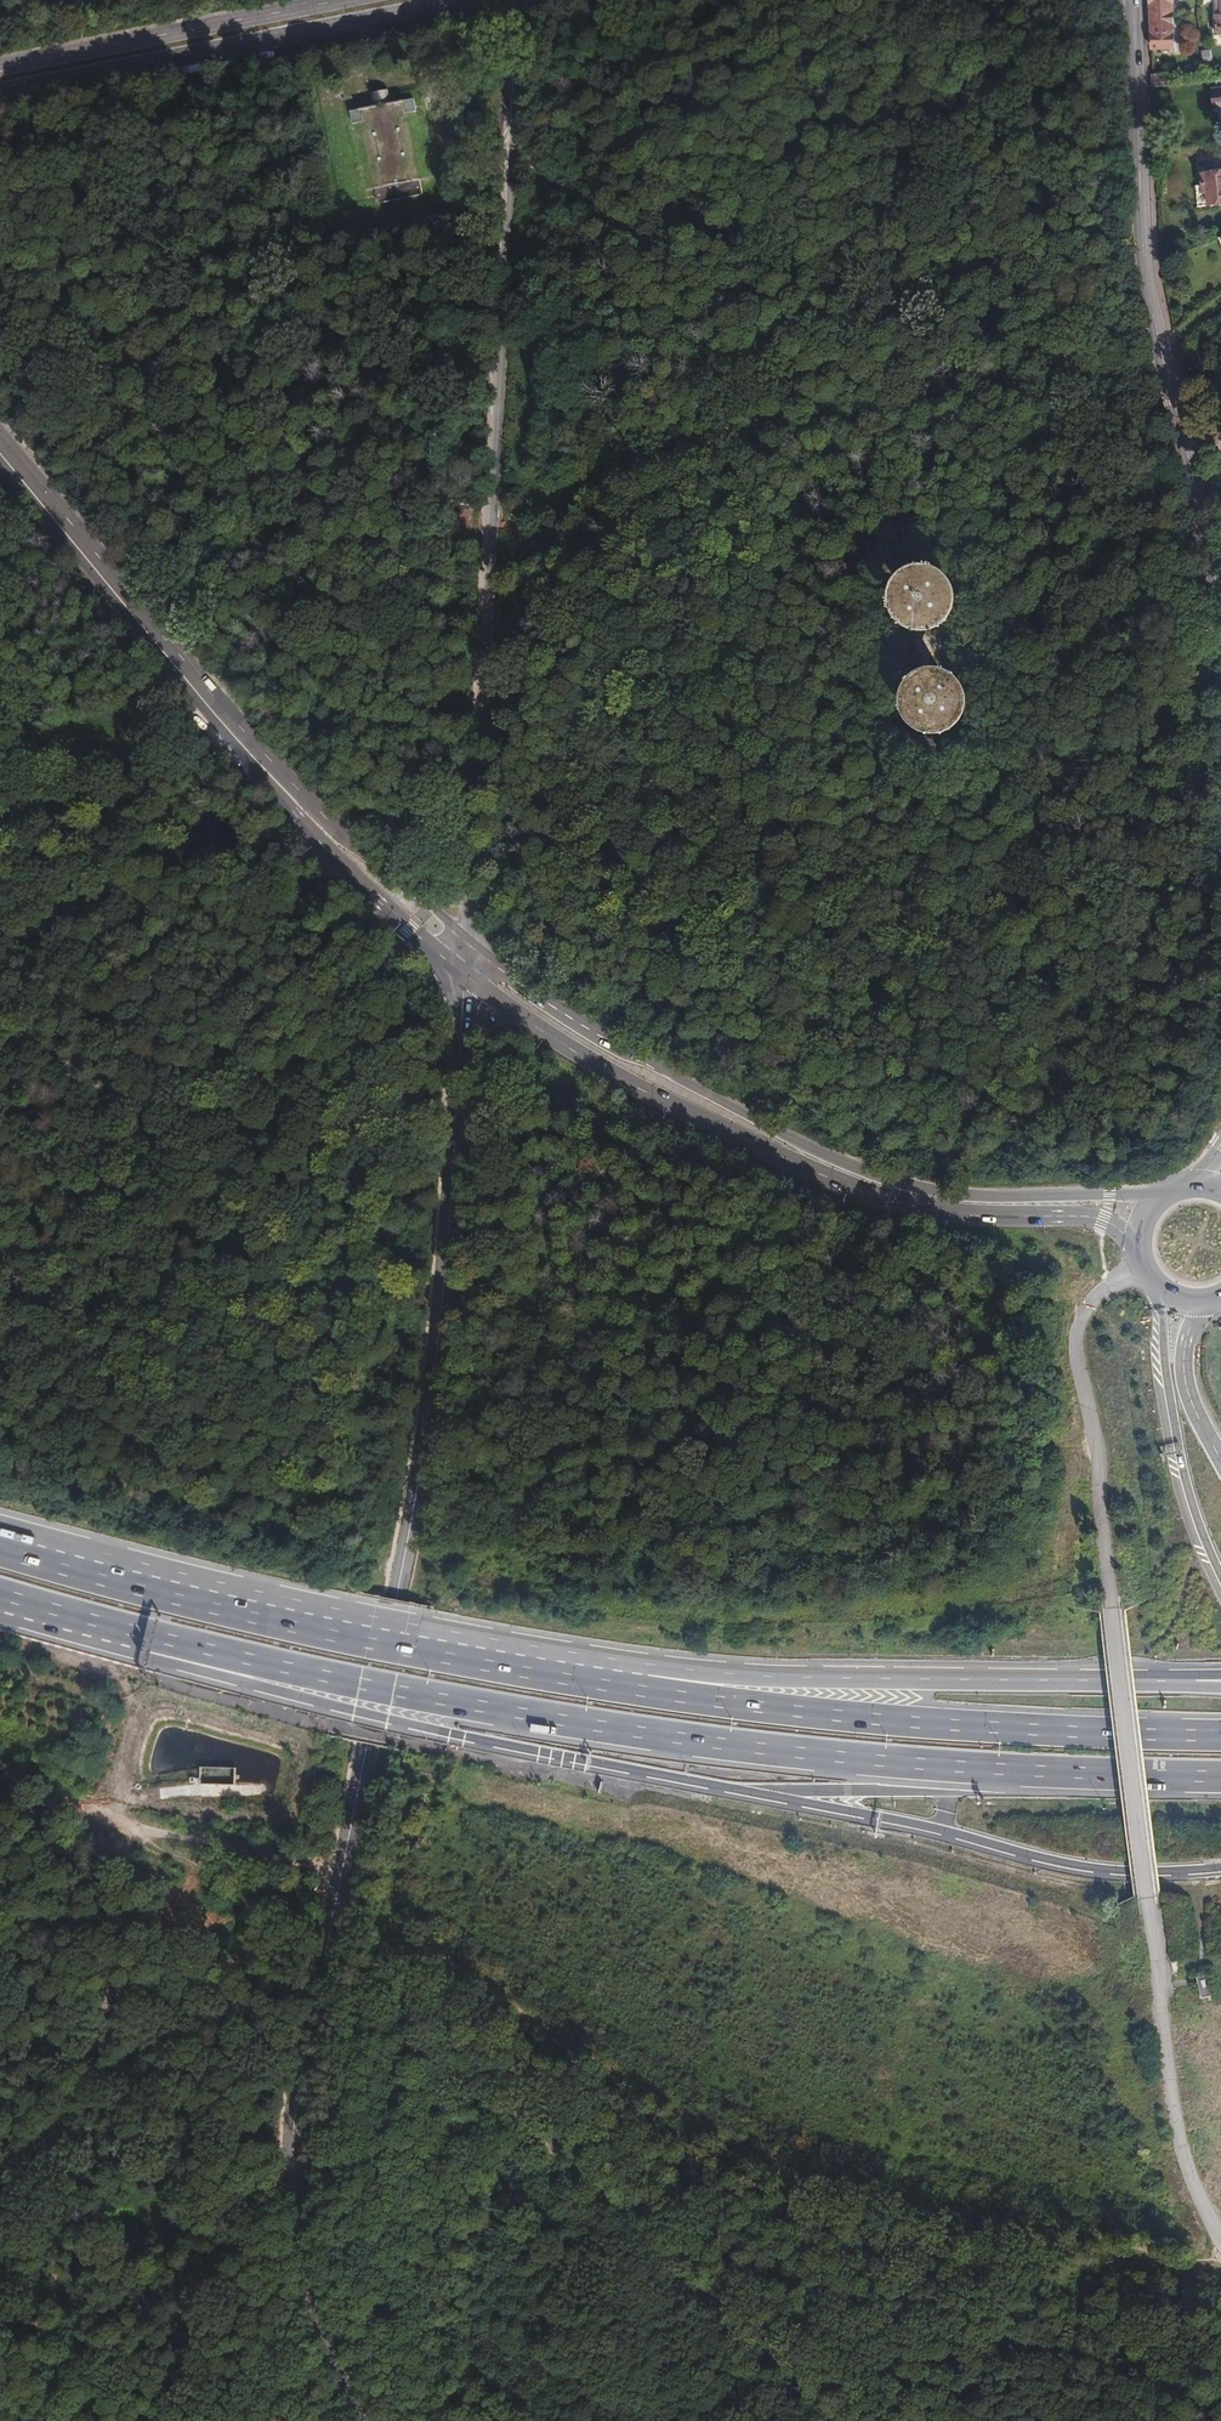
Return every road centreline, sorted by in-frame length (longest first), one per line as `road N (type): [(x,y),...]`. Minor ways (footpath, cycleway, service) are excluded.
road 1 (tertiary): [(374,2420),(351,2381),(324,2301),(304,2130),(330,1921),(424,1446),(461,1050)]
road 2 (motorway): [(155,1635),(201,1670),(492,1743),(911,1823),(1091,1868),(1220,1868)]
road 3 (motorway): [(155,1635),(536,1718),(693,1739),(1028,1771),(1220,1776)]
road 4 (motorway): [(786,0),(842,193),(913,389),(1010,594),(1220,953)]
road 5 (track): [(1220,2257),(745,2147),(383,1924),(377,2014)]
road 6 (unclassified): [(469,944),(524,0)]
road 7 (motorway): [(1220,736),(1095,575),(965,378),(875,187),(814,0)]
road 8 (motorway): [(639,1684),(433,1647),(0,1542)]
road 9 (track): [(377,2014),(588,2177),(848,2420)]
road 10 (tertiary): [(1220,600),(1144,261),(1134,0)]
road 11 (motorway): [(1220,1736),(853,1717),(639,1684)]
road 12 (motorway): [(1176,1688),(694,1670),(639,1684)]
road 13 (motorway): [(1220,1475),(1202,1492),(1181,1551),(1179,1601),(1220,1979)]
road 14 (primary): [(0,93),(468,0)]
road 15 (secondary): [(0,454),(310,816)]
road 16 (track): [(330,1921),(236,1955),(166,2001),(0,2168)]
road 17 (secondary): [(823,1162),(587,1028),(469,944)]
road 18 (primary): [(339,0),(0,68)]
road 19 (secondary): [(521,1017),(731,1136),(823,1162)]
road 20 (motorway): [(1159,1288),(1176,1437),(1220,1575)]
road 21 (motorway): [(1220,1539),(1206,1561),(1198,1599),(1220,1799)]
road 22 (secondary): [(310,816),(466,978)]
road 23 (track): [(339,1879),(135,1837)]
road 24 (secondary): [(469,944),(310,816)]
road 25 (secondary): [(823,1162),(916,1195),(993,1204)]
road 26 (secondary): [(1165,1193),(993,1204)]
road 27 (motorway): [(1220,1459),(1184,1371),(1201,1303)]
road 28 (track): [(377,2014),(357,2037),(323,2142),(306,2156)]
road 29 (motorway): [(0,1599),(155,1635)]
road 30 (secondary): [(993,1204),(1102,1220),(1138,1242)]
road 31 (track): [(135,1837),(0,1780)]

